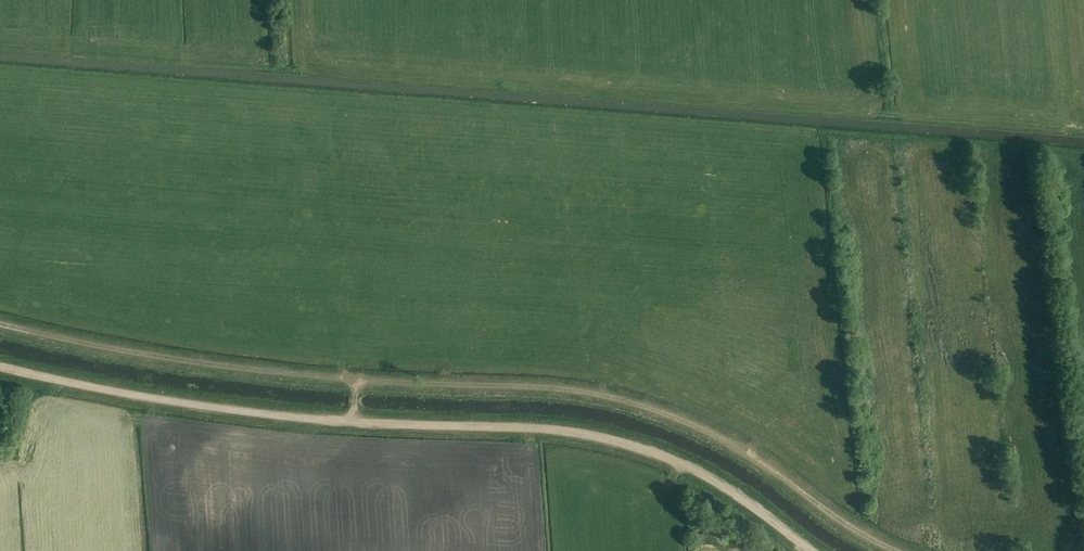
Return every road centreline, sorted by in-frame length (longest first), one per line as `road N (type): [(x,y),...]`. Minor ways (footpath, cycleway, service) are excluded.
road 1 (track): [(357,379),(557,388),(642,406),(743,450),(897,550)]
road 2 (track): [(353,422),(531,428),(611,440),(702,475),(812,550)]
road 3 (track): [(0,323),(187,360),(357,379)]
road 4 (track): [(0,366),(181,402),(353,422)]

